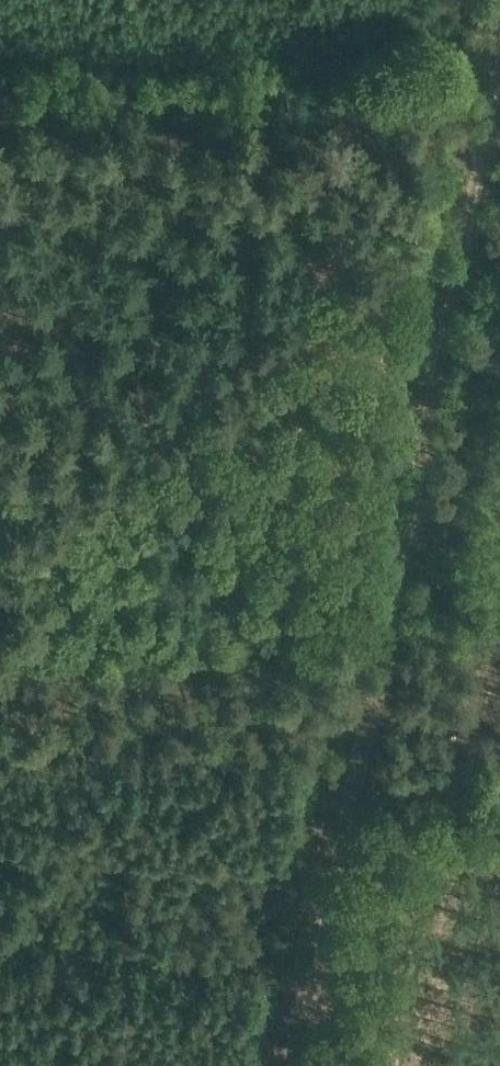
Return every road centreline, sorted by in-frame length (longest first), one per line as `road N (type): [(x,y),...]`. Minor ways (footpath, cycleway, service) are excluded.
road 1 (track): [(499,49),(295,1065)]
road 2 (track): [(0,675),(499,710)]
road 3 (track): [(0,52),(491,96)]

